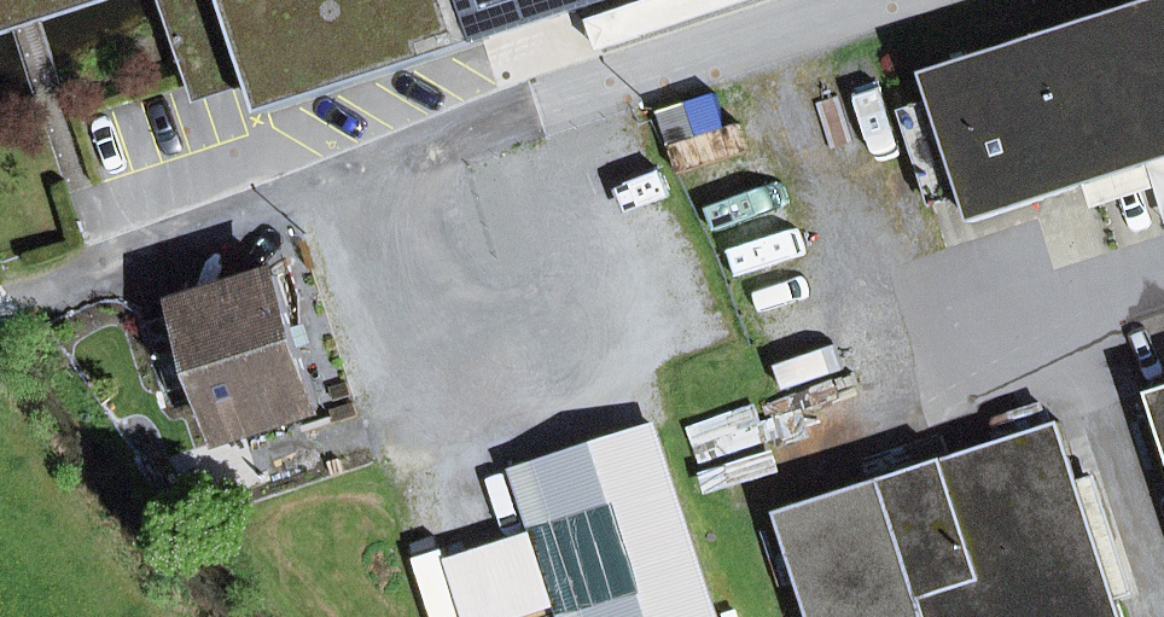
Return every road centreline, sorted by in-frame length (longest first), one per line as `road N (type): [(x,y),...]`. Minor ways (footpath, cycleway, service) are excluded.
road 1 (residential): [(876,0),(537,111)]

